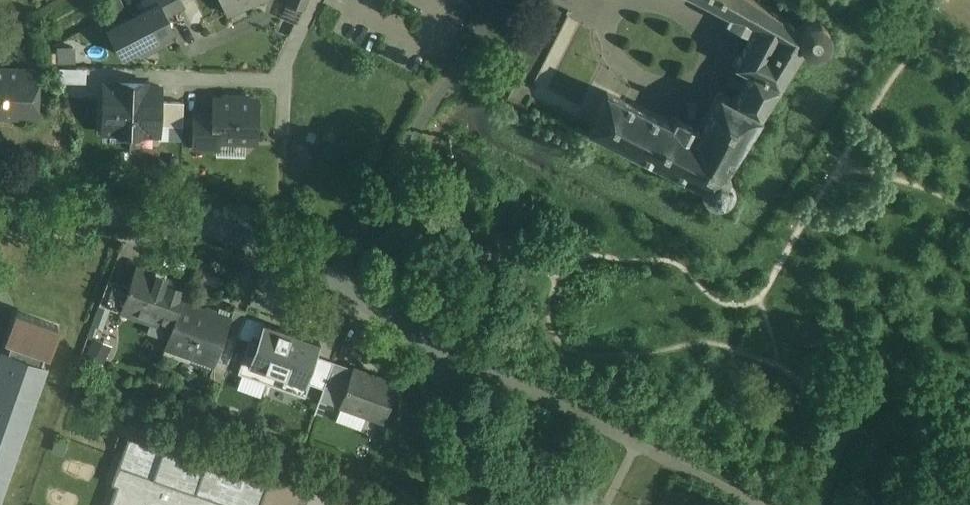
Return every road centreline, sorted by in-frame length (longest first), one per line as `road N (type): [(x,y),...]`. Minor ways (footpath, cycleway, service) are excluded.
road 1 (residential): [(482,504),(443,356),(393,311),(233,233),(156,219),(0,213)]

